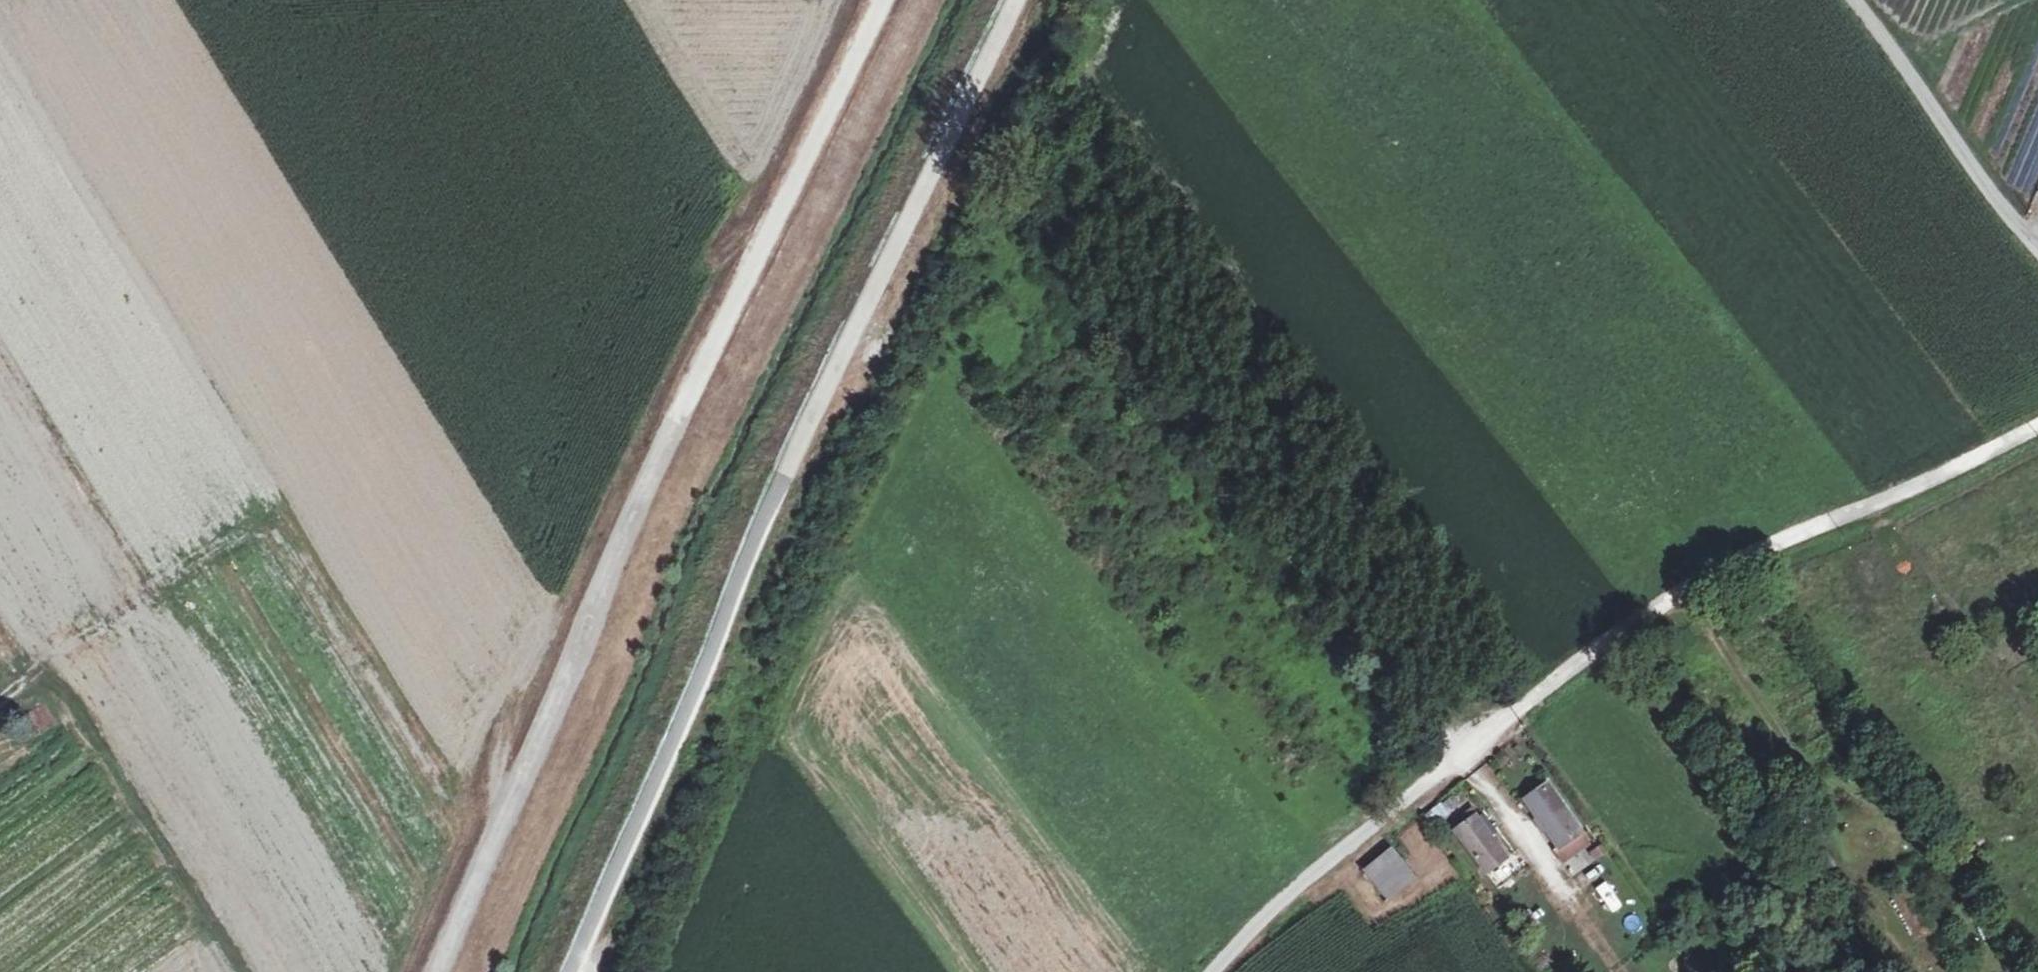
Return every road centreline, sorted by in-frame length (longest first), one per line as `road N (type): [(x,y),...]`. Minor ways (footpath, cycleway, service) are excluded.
road 1 (track): [(880,0),(438,971)]
road 2 (track): [(2037,431),(1748,559),(1566,665),(1218,971)]
road 3 (unclassified): [(2037,255),(1853,0)]

